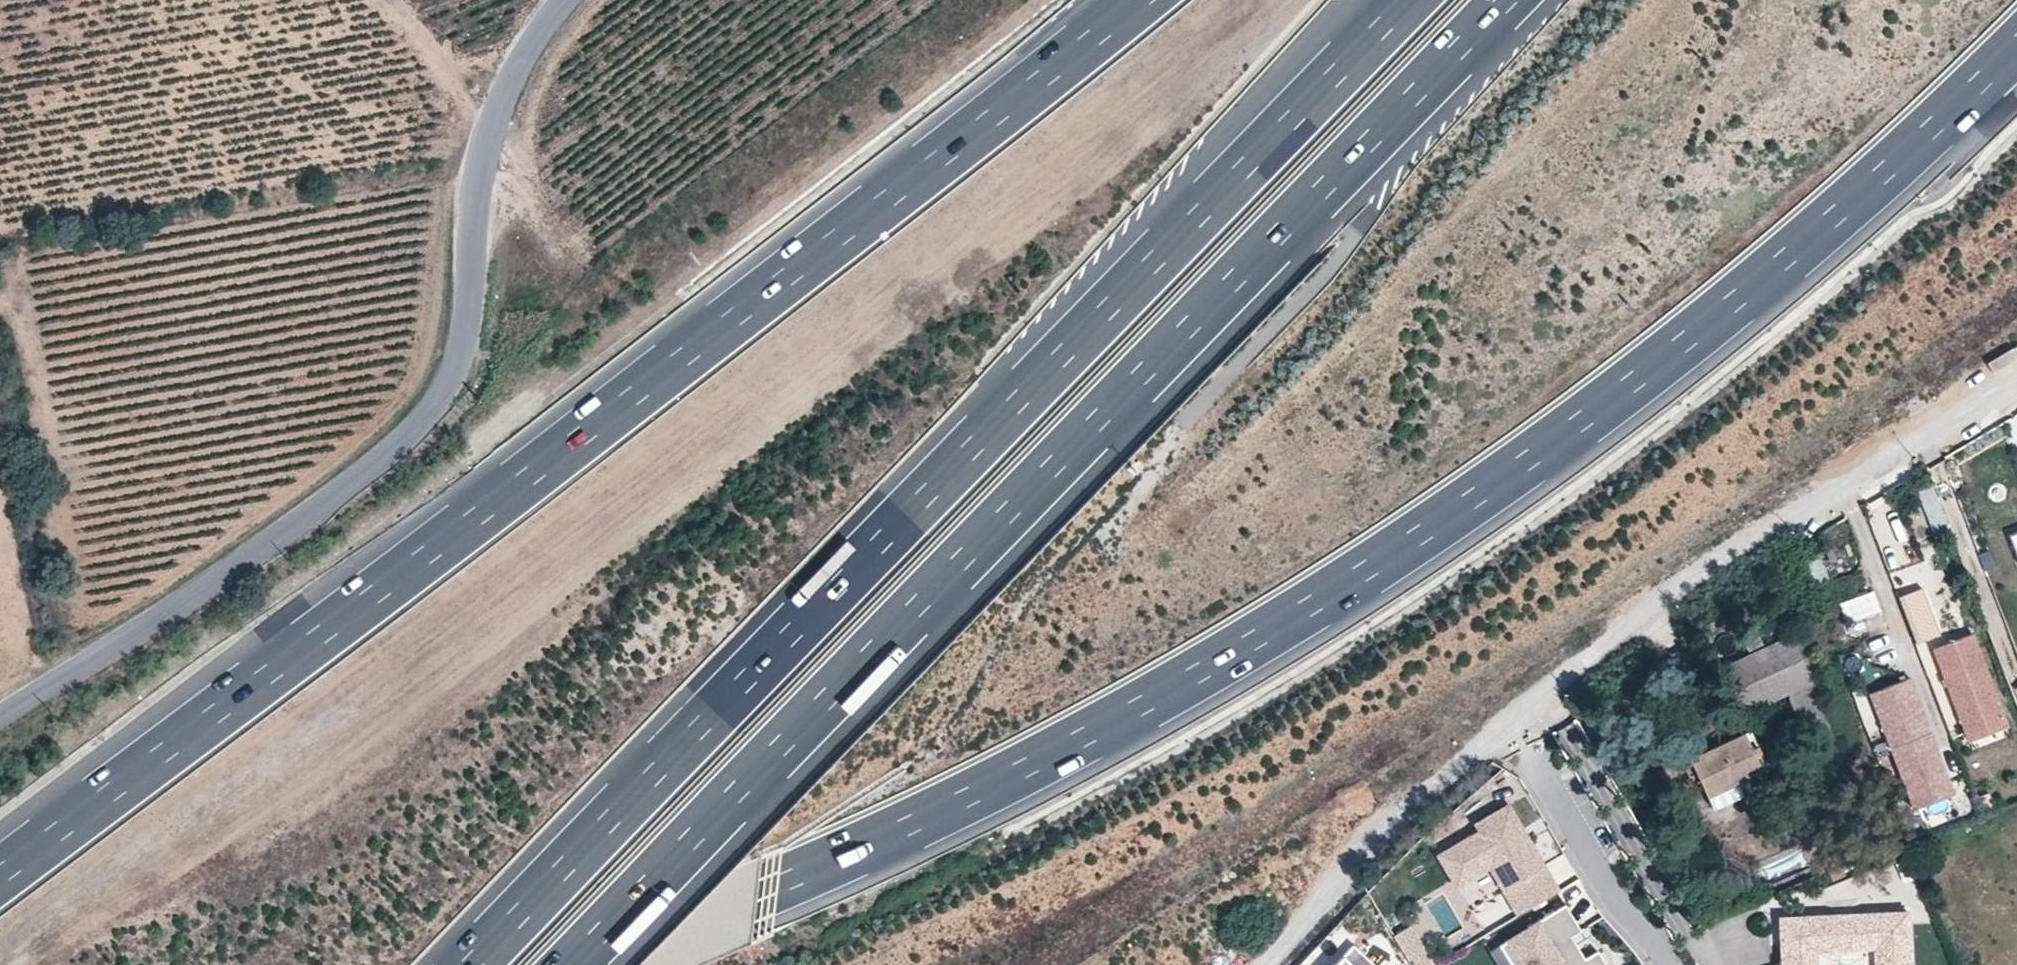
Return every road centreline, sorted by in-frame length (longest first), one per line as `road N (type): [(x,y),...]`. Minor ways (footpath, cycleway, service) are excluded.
road 1 (motorway): [(567,964),(827,865),(994,784),(1162,695),(1373,566),(1688,340),(2016,46)]
road 2 (motorway): [(1140,0),(0,875)]
road 3 (motorway): [(1409,0),(470,964)]
road 4 (motorway): [(570,964),(1507,0)]
road 5 (unclassified): [(568,0),(521,55),(491,118),(475,188),(455,376),(408,437),(299,522),(0,711)]
road 6 (unclassified): [(2016,382),(1764,540),(1510,732)]
road 7 (unclassified): [(1510,732),(1265,964)]
road 8 (residential): [(1666,964),(1601,879),(1510,732)]
road 9 (track): [(503,89),(457,68),(388,0)]

